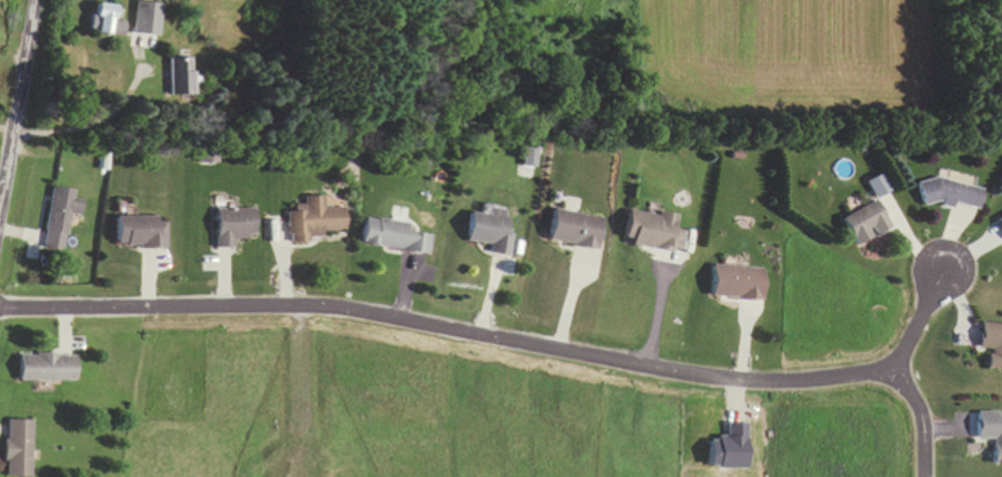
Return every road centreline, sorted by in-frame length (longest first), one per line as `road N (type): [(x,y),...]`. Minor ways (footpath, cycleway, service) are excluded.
road 1 (residential): [(0,311),(326,307),(695,377),(881,377),(921,413),(924,476)]
road 2 (residential): [(891,381),(943,272)]

